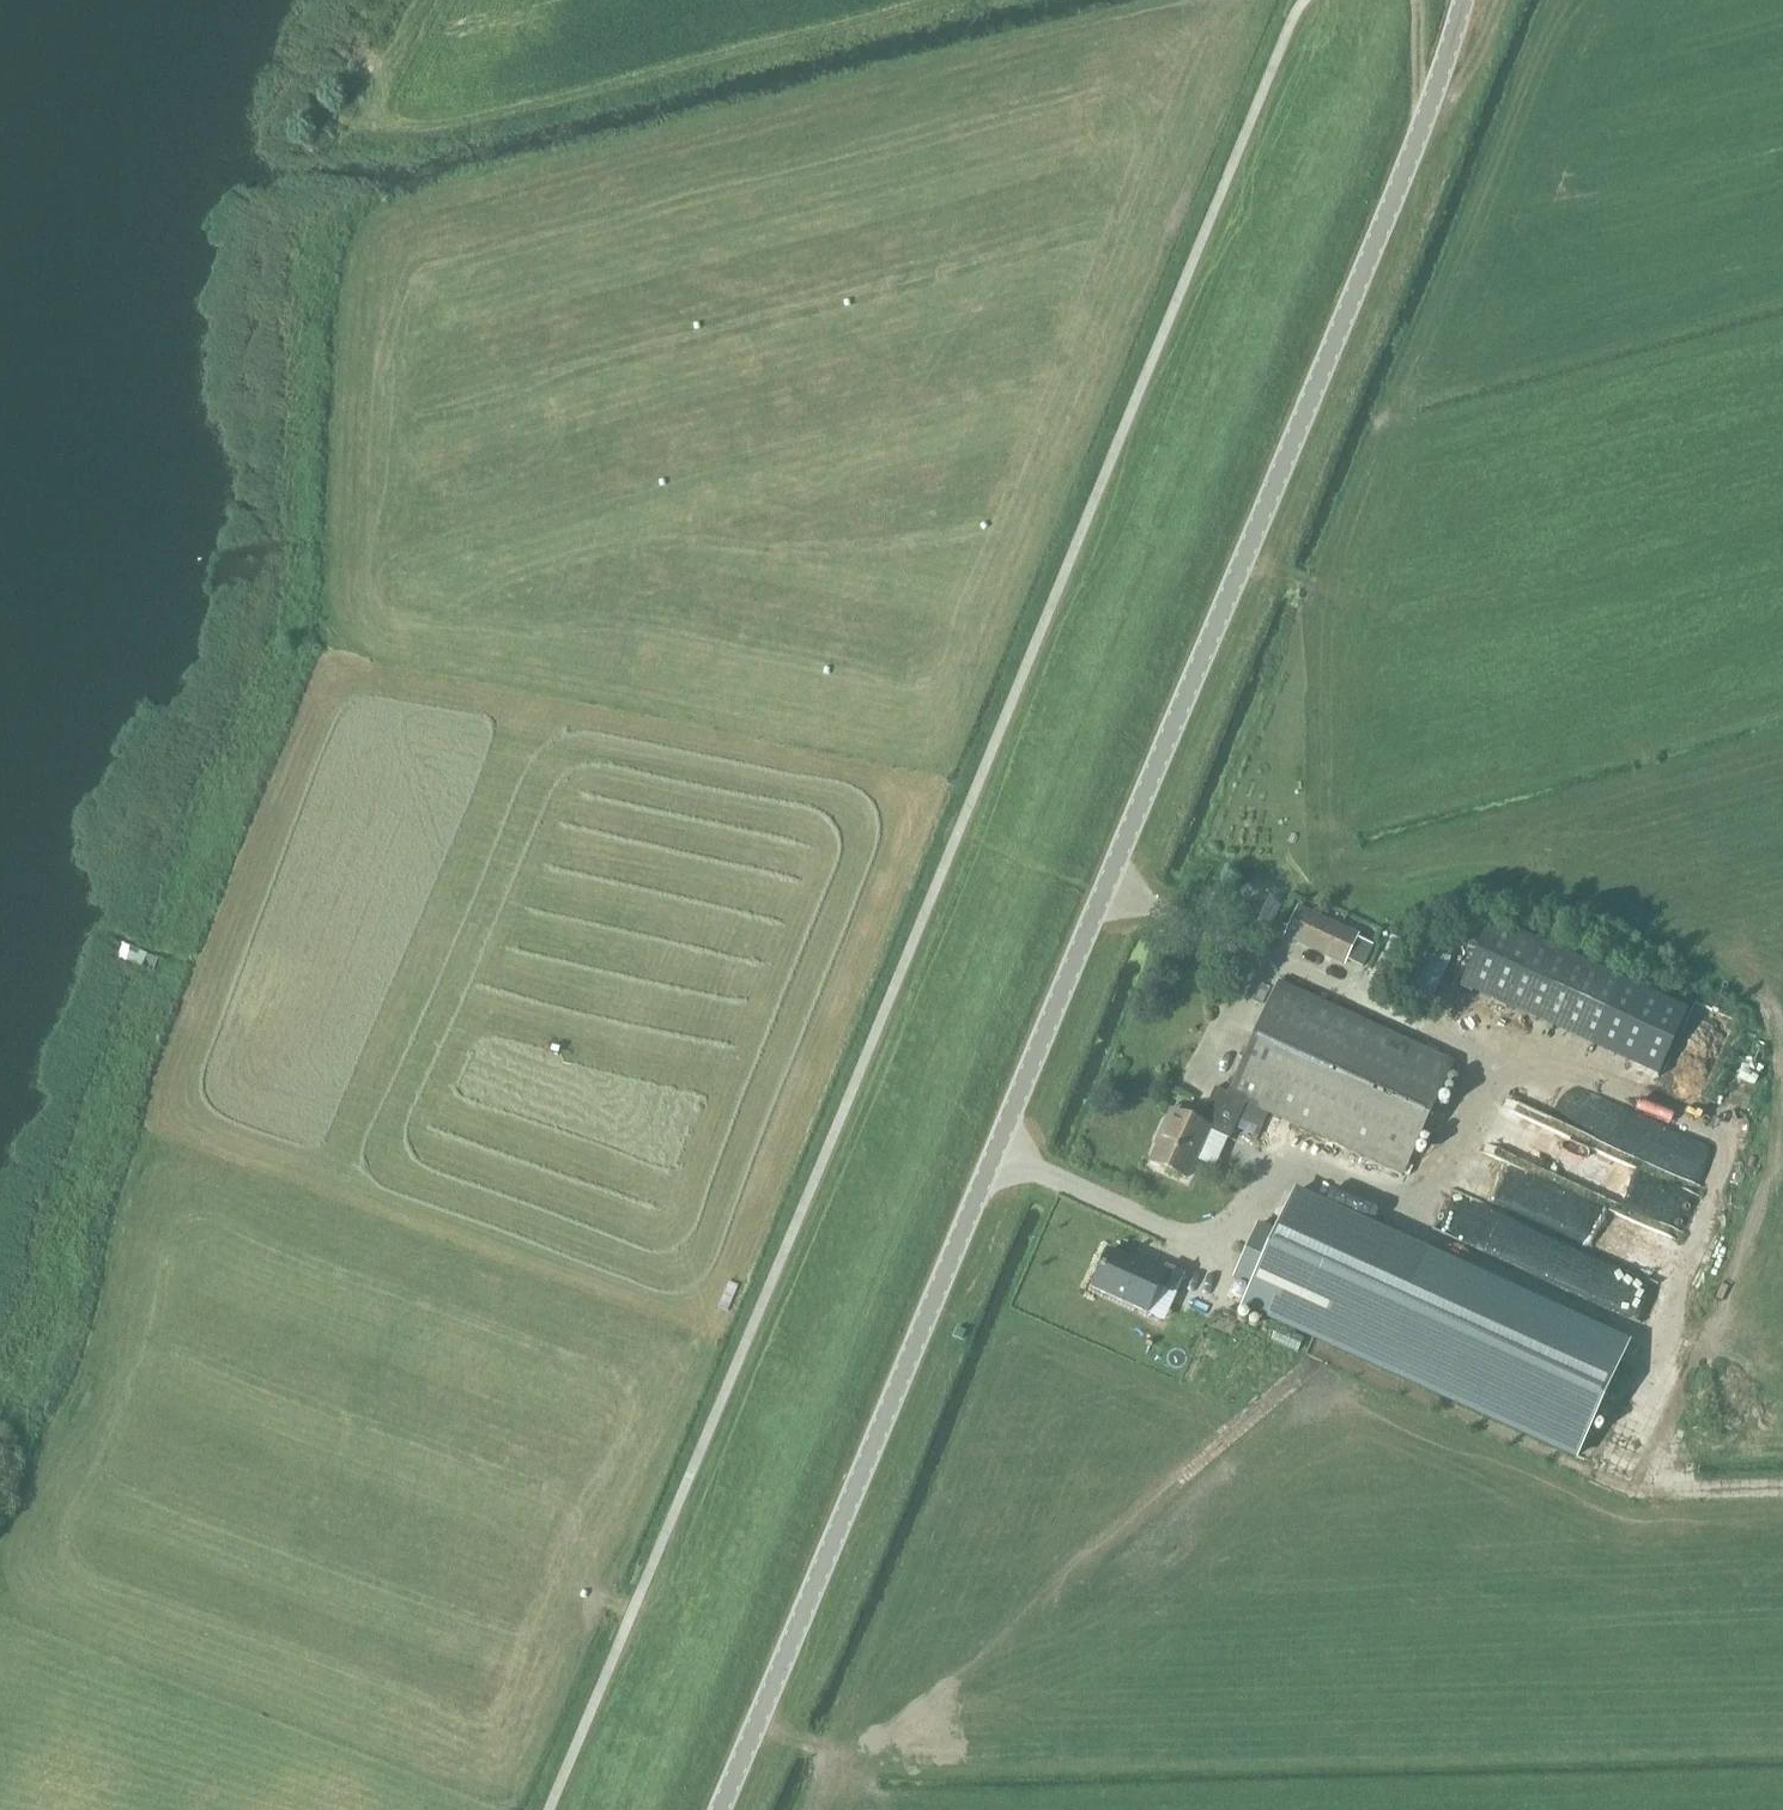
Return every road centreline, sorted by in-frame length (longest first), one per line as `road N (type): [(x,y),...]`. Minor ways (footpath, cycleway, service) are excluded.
road 1 (unclassified): [(716,1809),(1423,129),(1464,0)]

